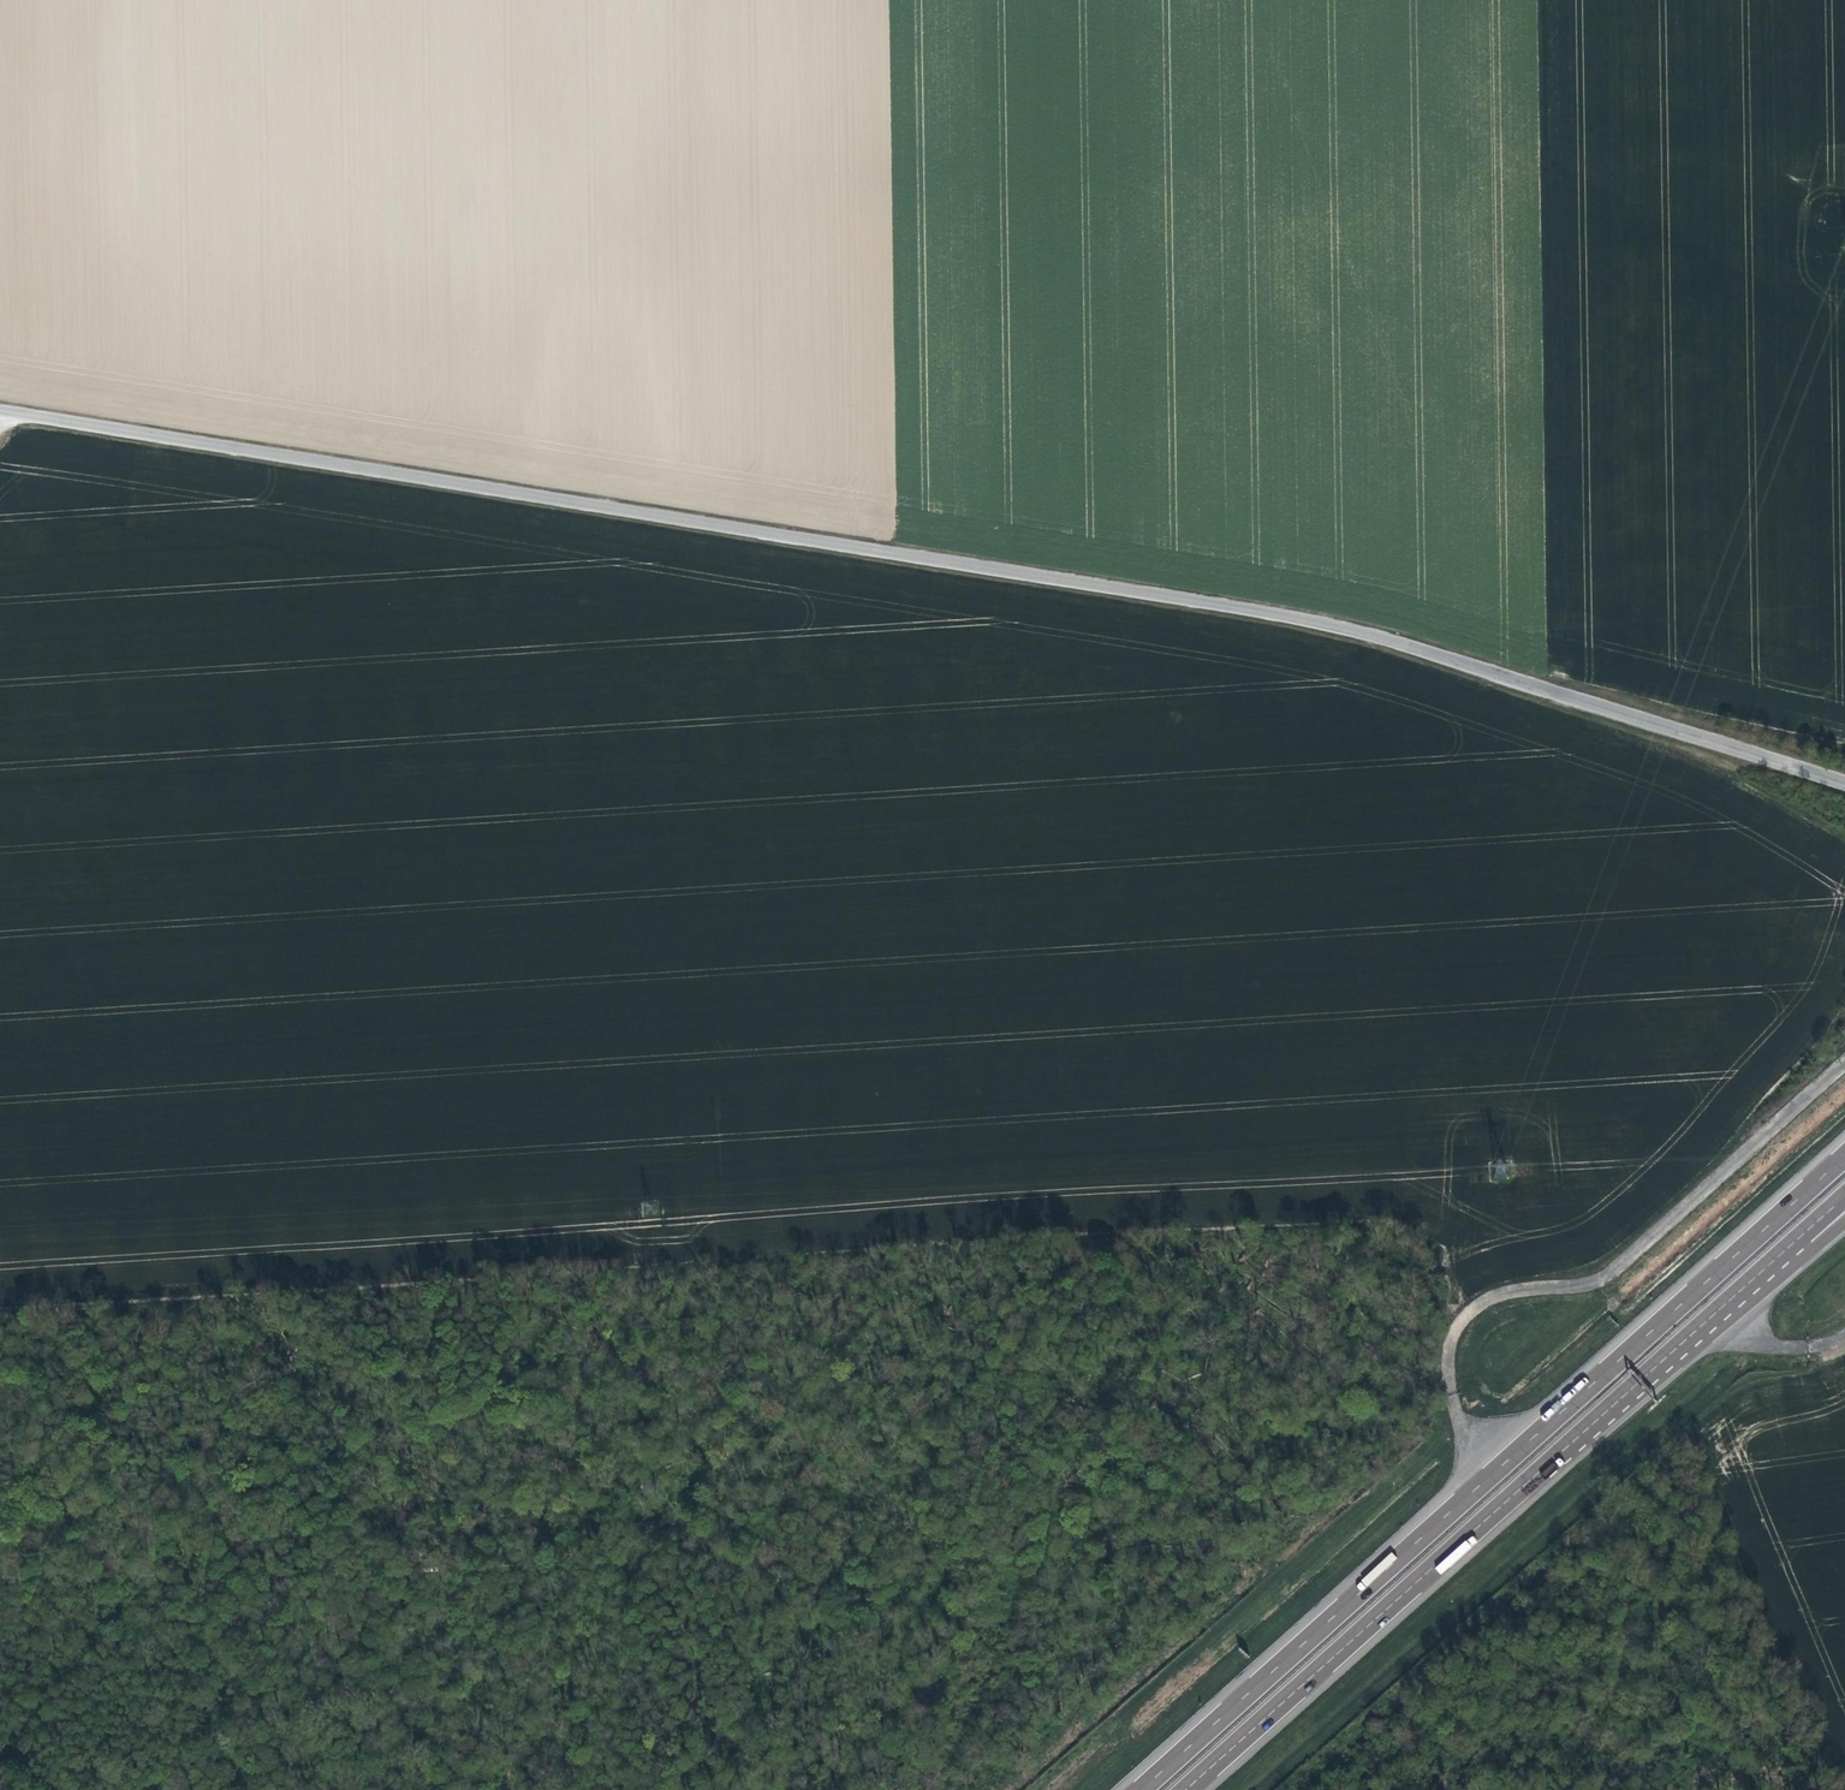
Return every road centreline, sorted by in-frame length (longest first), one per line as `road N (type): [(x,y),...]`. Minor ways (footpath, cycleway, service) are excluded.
road 1 (unclassified): [(1844,784),(1321,623),(0,408)]
road 2 (motorway): [(1844,1156),(1141,1789)]
road 3 (motorway): [(1185,1789),(1784,1250)]

